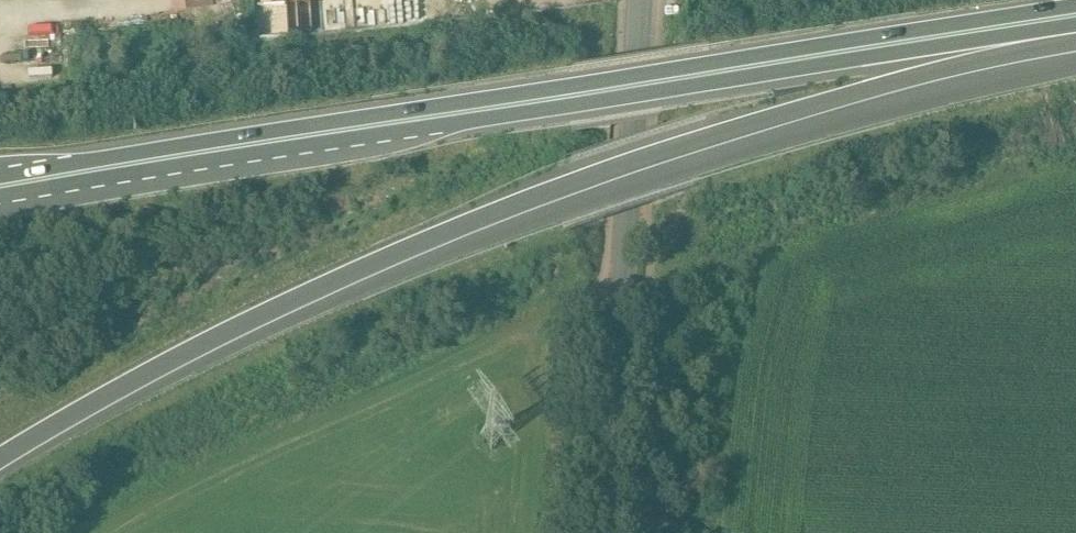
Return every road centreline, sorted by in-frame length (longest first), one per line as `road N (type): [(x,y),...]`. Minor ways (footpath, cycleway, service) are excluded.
road 1 (trunk): [(0,459),(156,370),(467,224),(738,125),(1075,29)]
road 2 (trunk): [(1075,22),(0,187)]
road 3 (unclassified): [(606,532),(642,0)]

